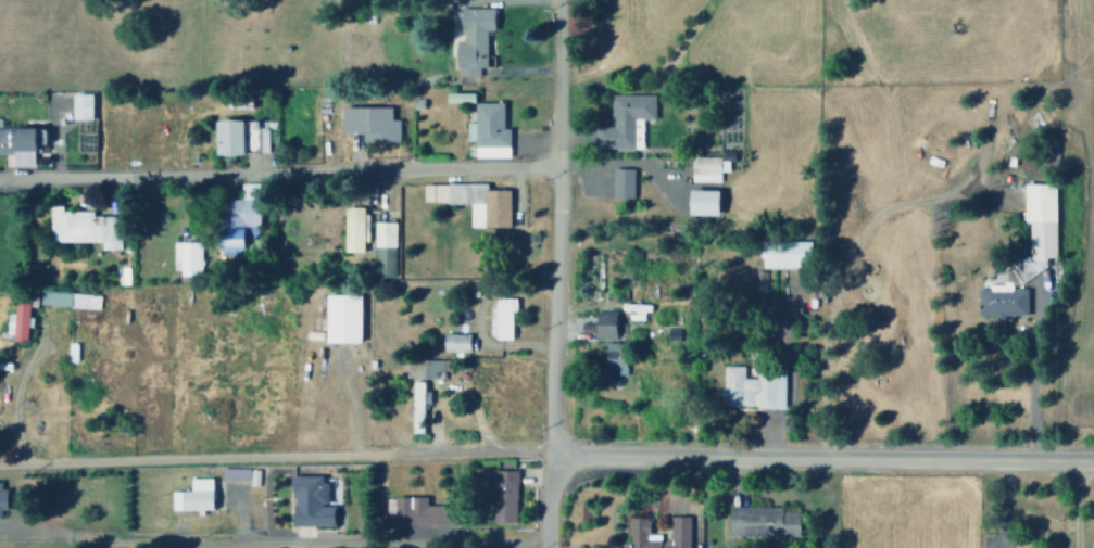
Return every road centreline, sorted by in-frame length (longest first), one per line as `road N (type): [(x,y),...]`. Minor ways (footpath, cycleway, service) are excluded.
road 1 (residential): [(556,170),(0,179)]
road 2 (residential): [(552,541),(143,547),(0,525)]
road 3 (residential): [(0,468),(551,458)]
road 4 (residential): [(551,458),(1093,457)]
road 5 (residential): [(551,458),(556,170)]
road 6 (residential): [(556,170),(551,0)]

